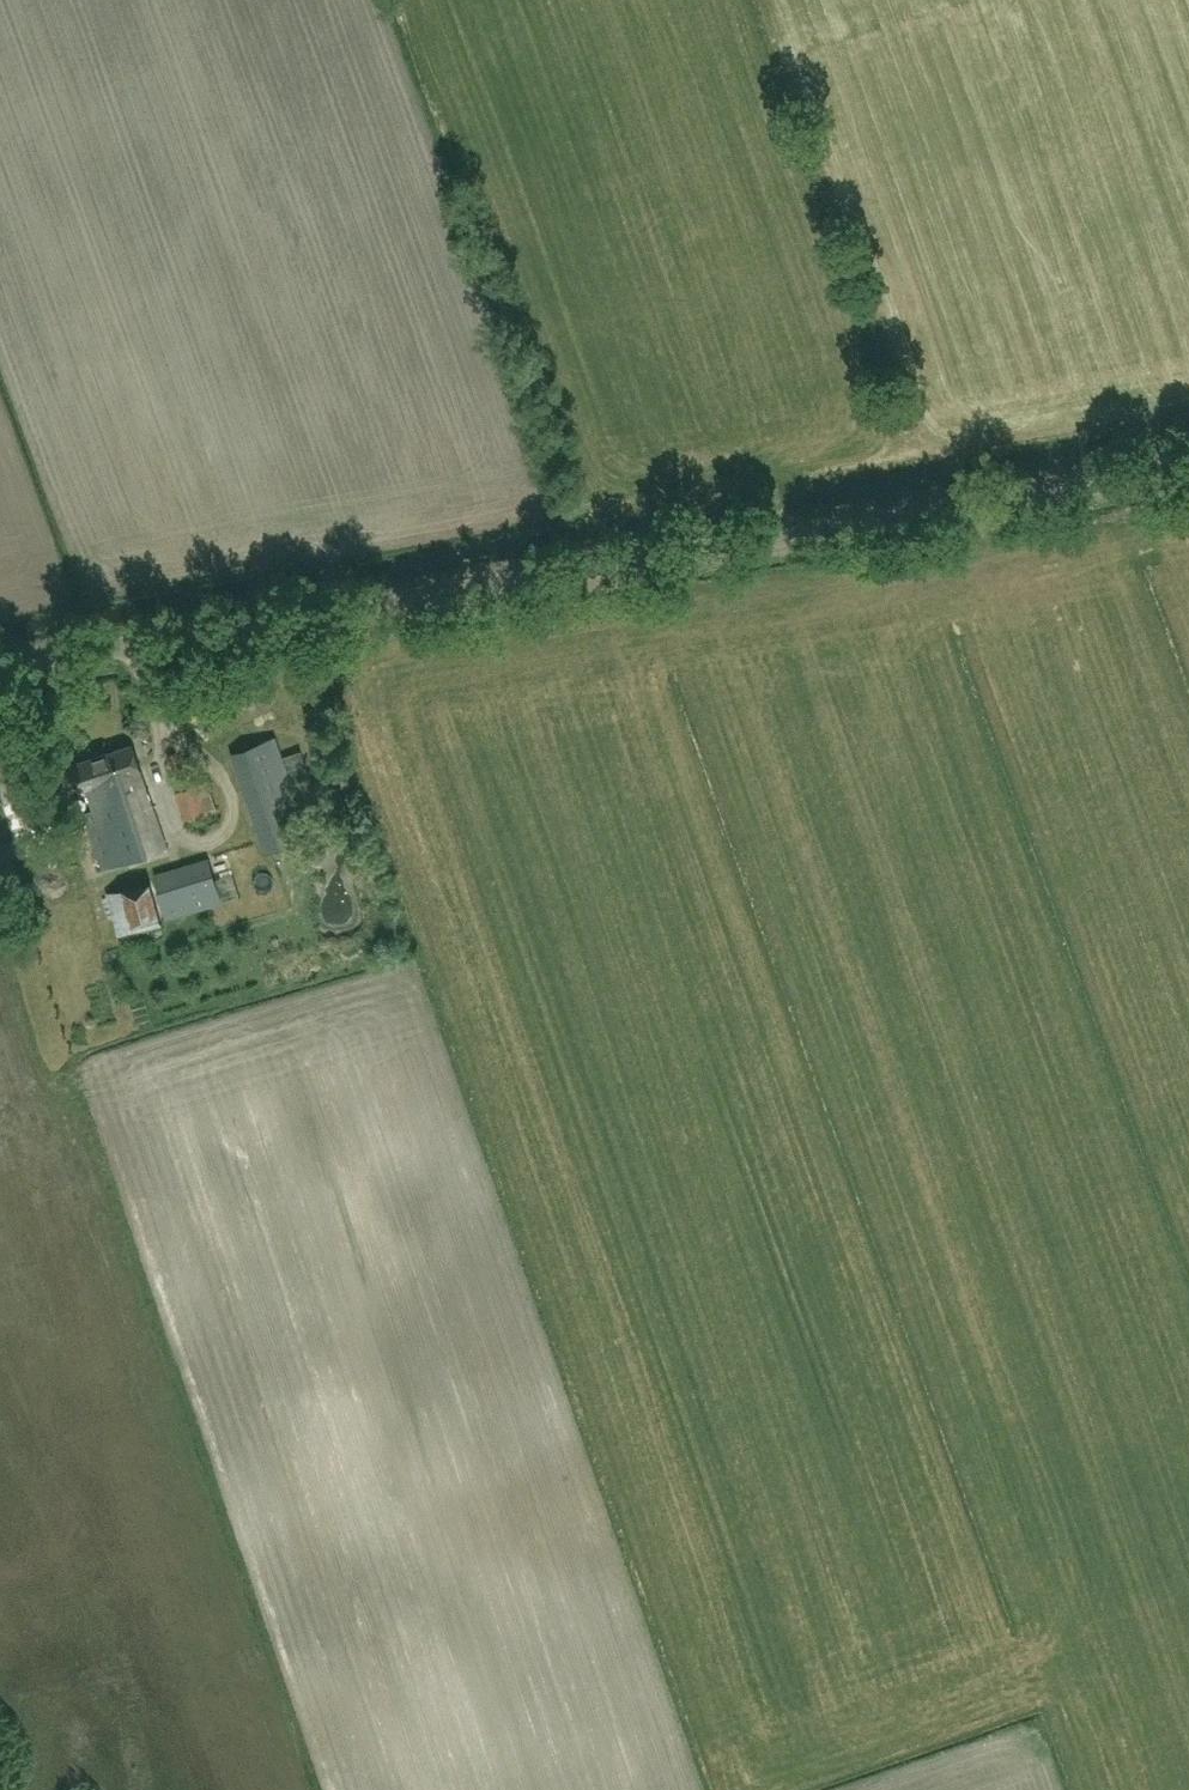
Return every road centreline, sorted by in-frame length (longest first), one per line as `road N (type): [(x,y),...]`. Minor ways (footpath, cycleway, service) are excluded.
road 1 (unclassified): [(0,676),(1188,466)]

